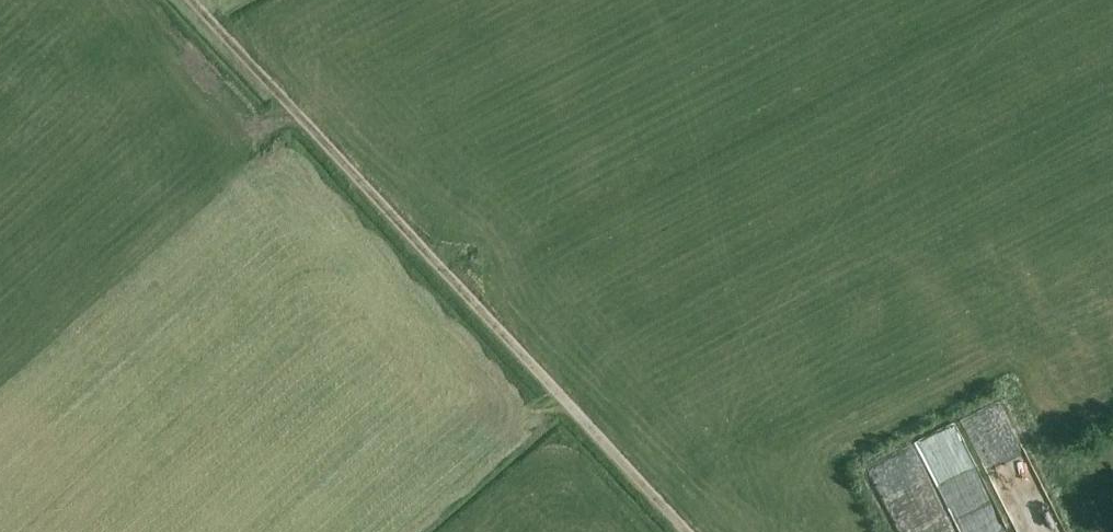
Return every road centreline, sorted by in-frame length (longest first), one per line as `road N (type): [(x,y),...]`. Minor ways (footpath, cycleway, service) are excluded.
road 1 (track): [(691,531),(193,0)]

